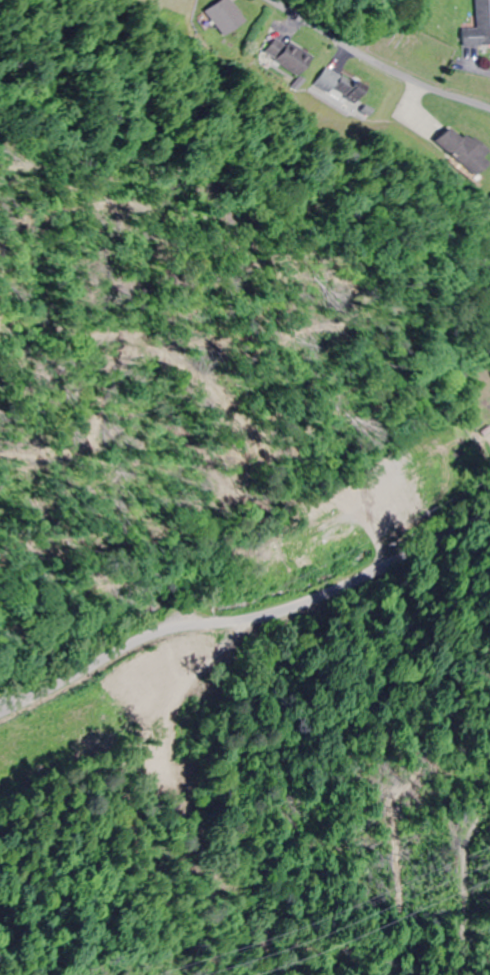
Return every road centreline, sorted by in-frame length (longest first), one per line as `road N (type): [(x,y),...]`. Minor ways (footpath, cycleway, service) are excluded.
road 1 (residential): [(0,679),(261,552),(489,491)]
road 2 (residential): [(351,528),(266,379),(161,435),(166,418)]

